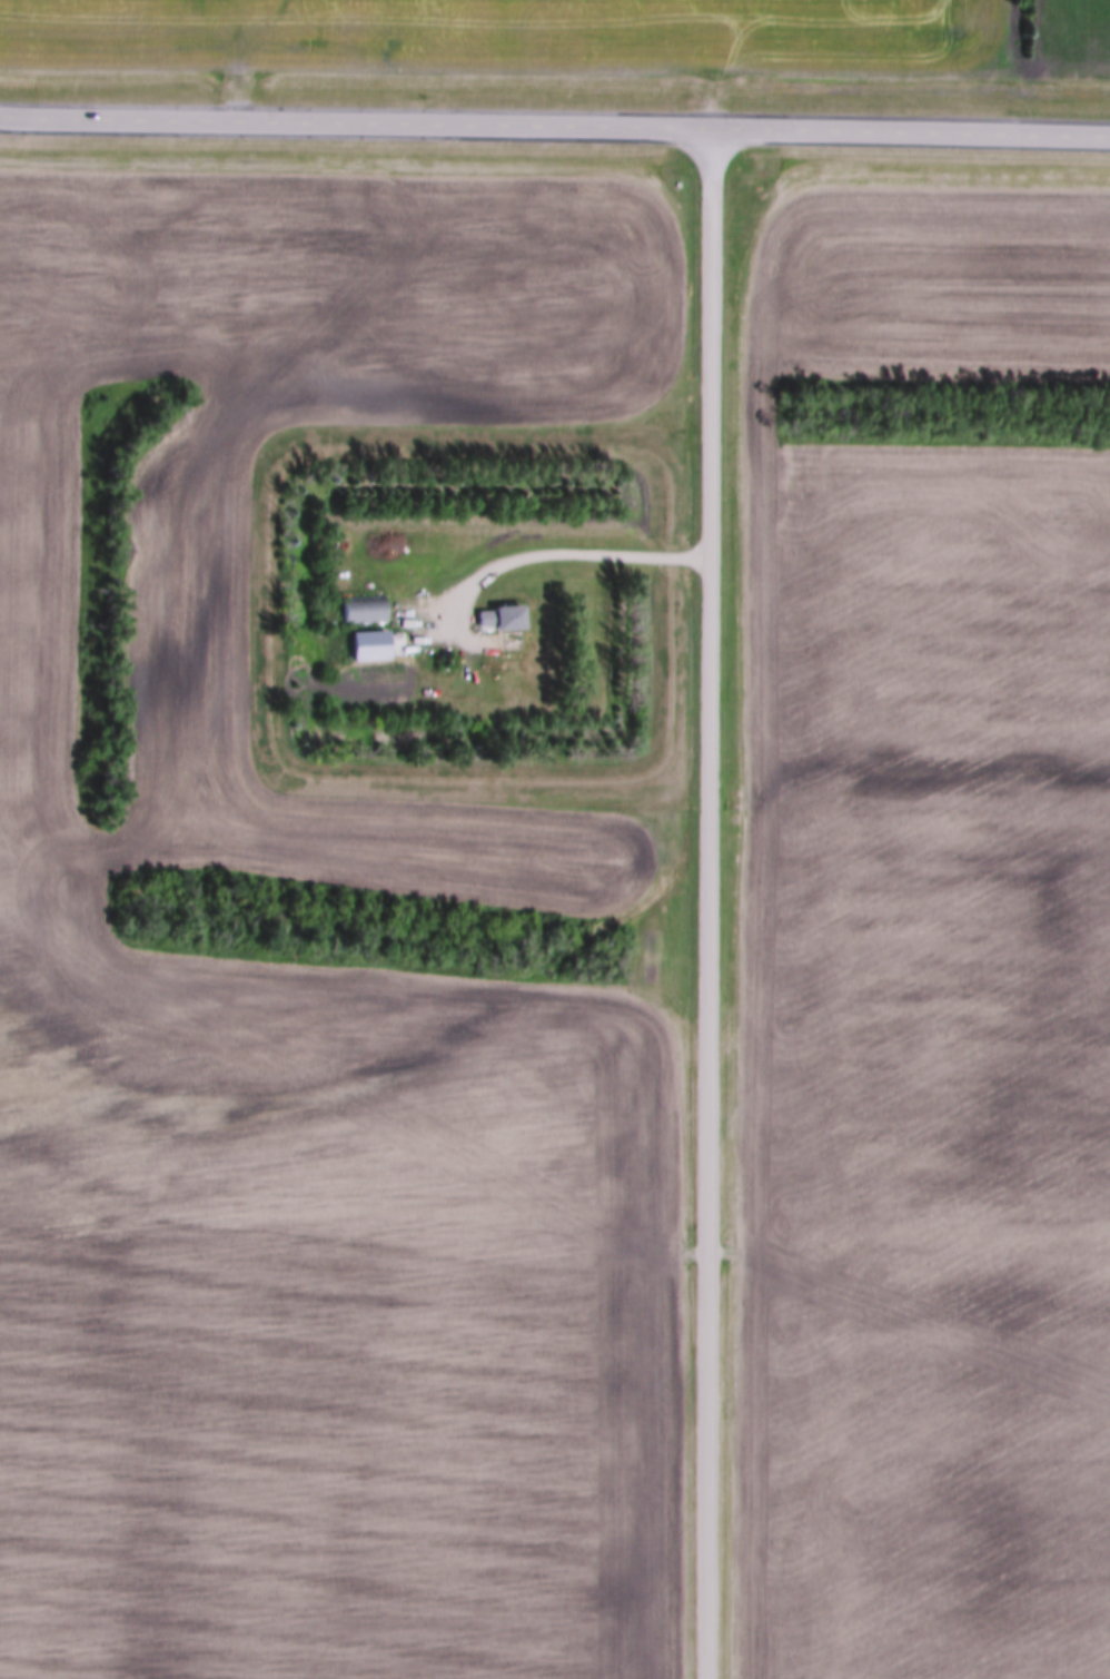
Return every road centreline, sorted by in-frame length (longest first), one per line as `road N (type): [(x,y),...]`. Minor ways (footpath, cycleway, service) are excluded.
road 1 (residential): [(713,135),(714,1678)]
road 2 (tertiary): [(0,117),(1109,143)]

